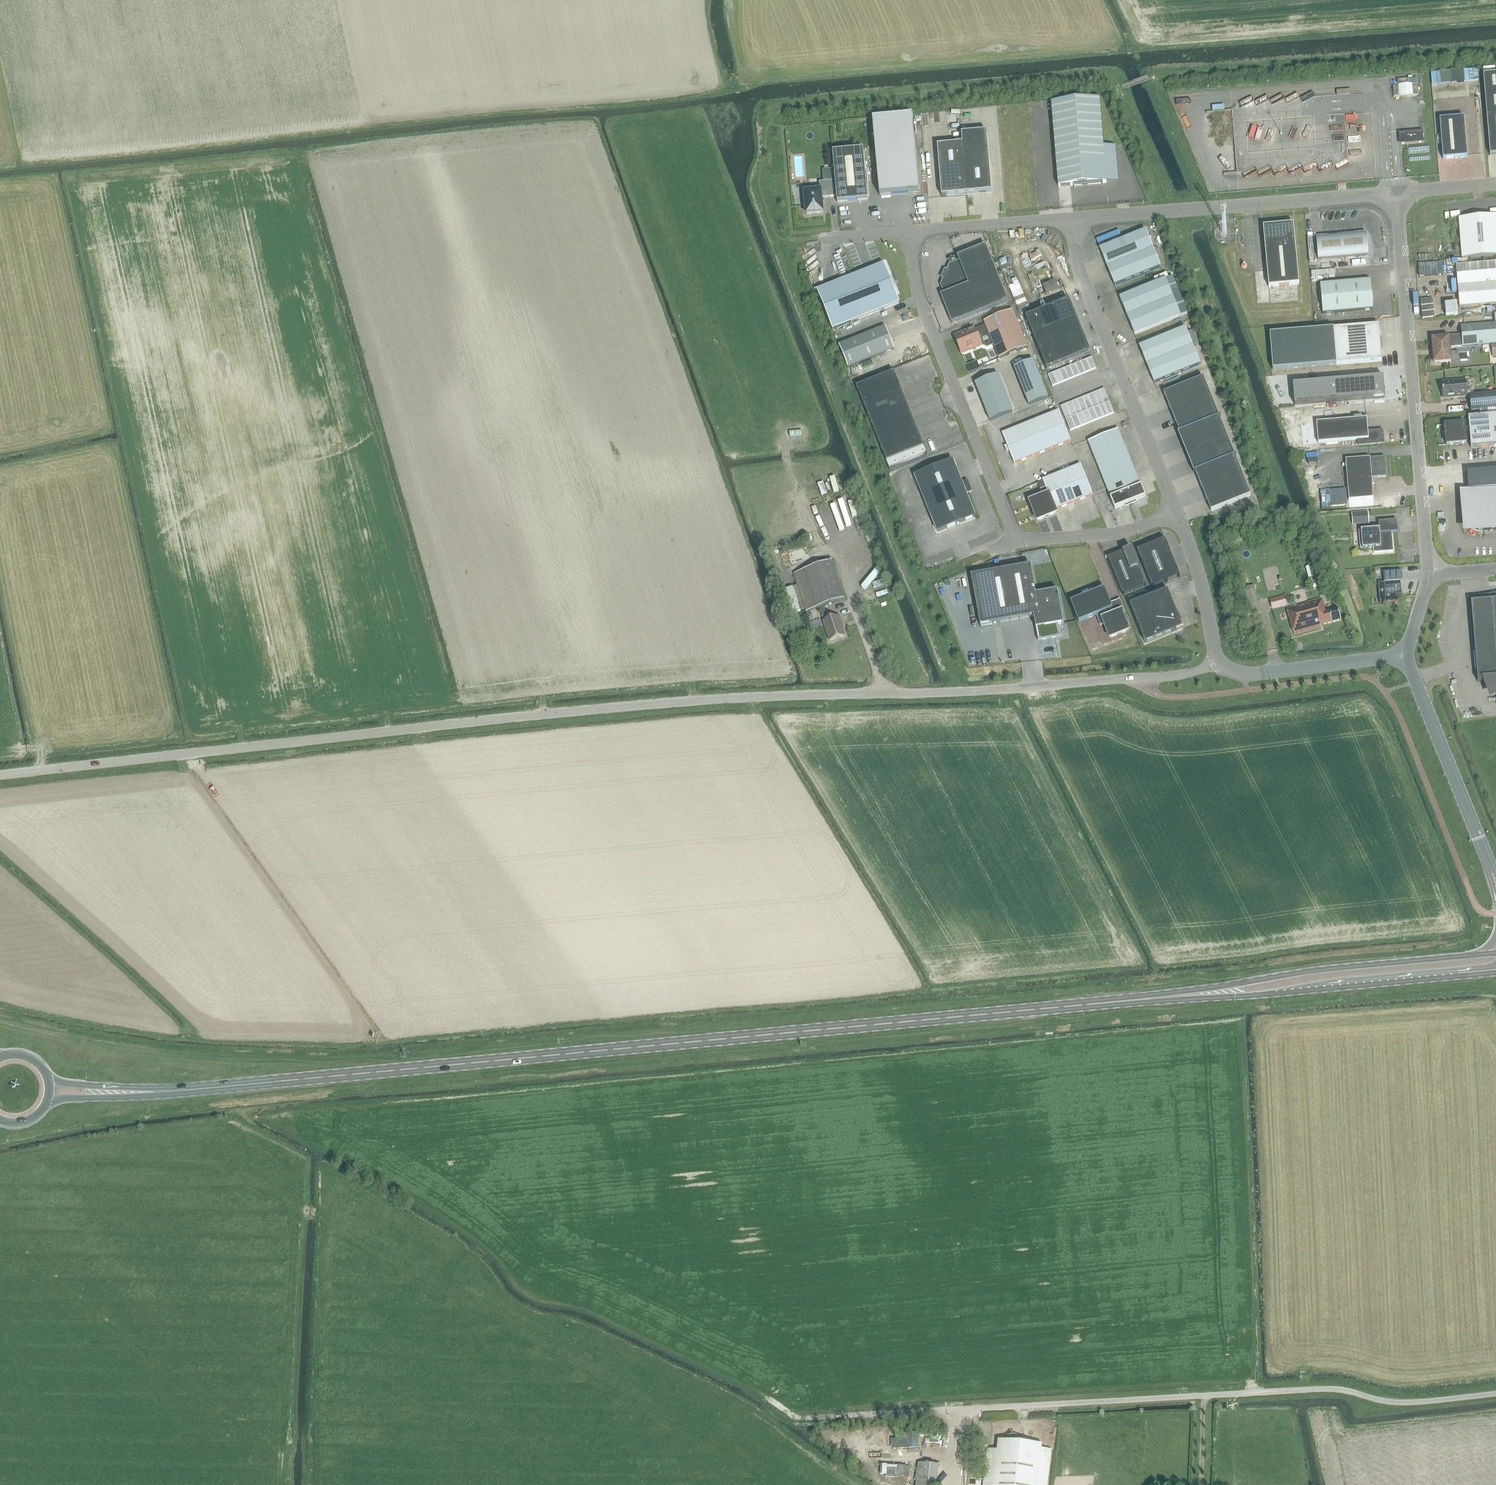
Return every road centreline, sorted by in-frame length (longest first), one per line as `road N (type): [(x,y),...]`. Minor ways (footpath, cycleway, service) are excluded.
road 1 (unclassified): [(0,775),(671,703),(1178,676),(1218,662)]
road 2 (primary): [(1110,1002),(207,1088)]
road 3 (unclassified): [(960,1409),(1320,1388),(1405,1402),(1495,1393)]
road 4 (primary): [(1495,953),(1318,969),(1110,1002)]
road 5 (primary): [(1110,1002),(1495,973)]
road 6 (unclassified): [(1429,575),(1396,192)]
road 7 (unclassified): [(909,231),(922,305),(1016,542)]
road 8 (unclassified): [(1073,218),(1396,192)]
road 9 (unclassified): [(1176,512),(1084,282),(1073,218)]
road 10 (unclassified): [(1494,879),(1402,660)]
road 11 (unclassified): [(1218,662),(1258,674),(1402,660)]
road 12 (track): [(789,1414),(960,1409)]
road 13 (unclassified): [(909,231),(1073,218)]
road 14 (unclassified): [(1016,542),(1120,532),(1176,512)]
road 15 (primary): [(47,1098),(207,1088)]
road 16 (primary): [(207,1088),(48,1082)]
road 17 (unclassified): [(1218,662),(1176,512)]

